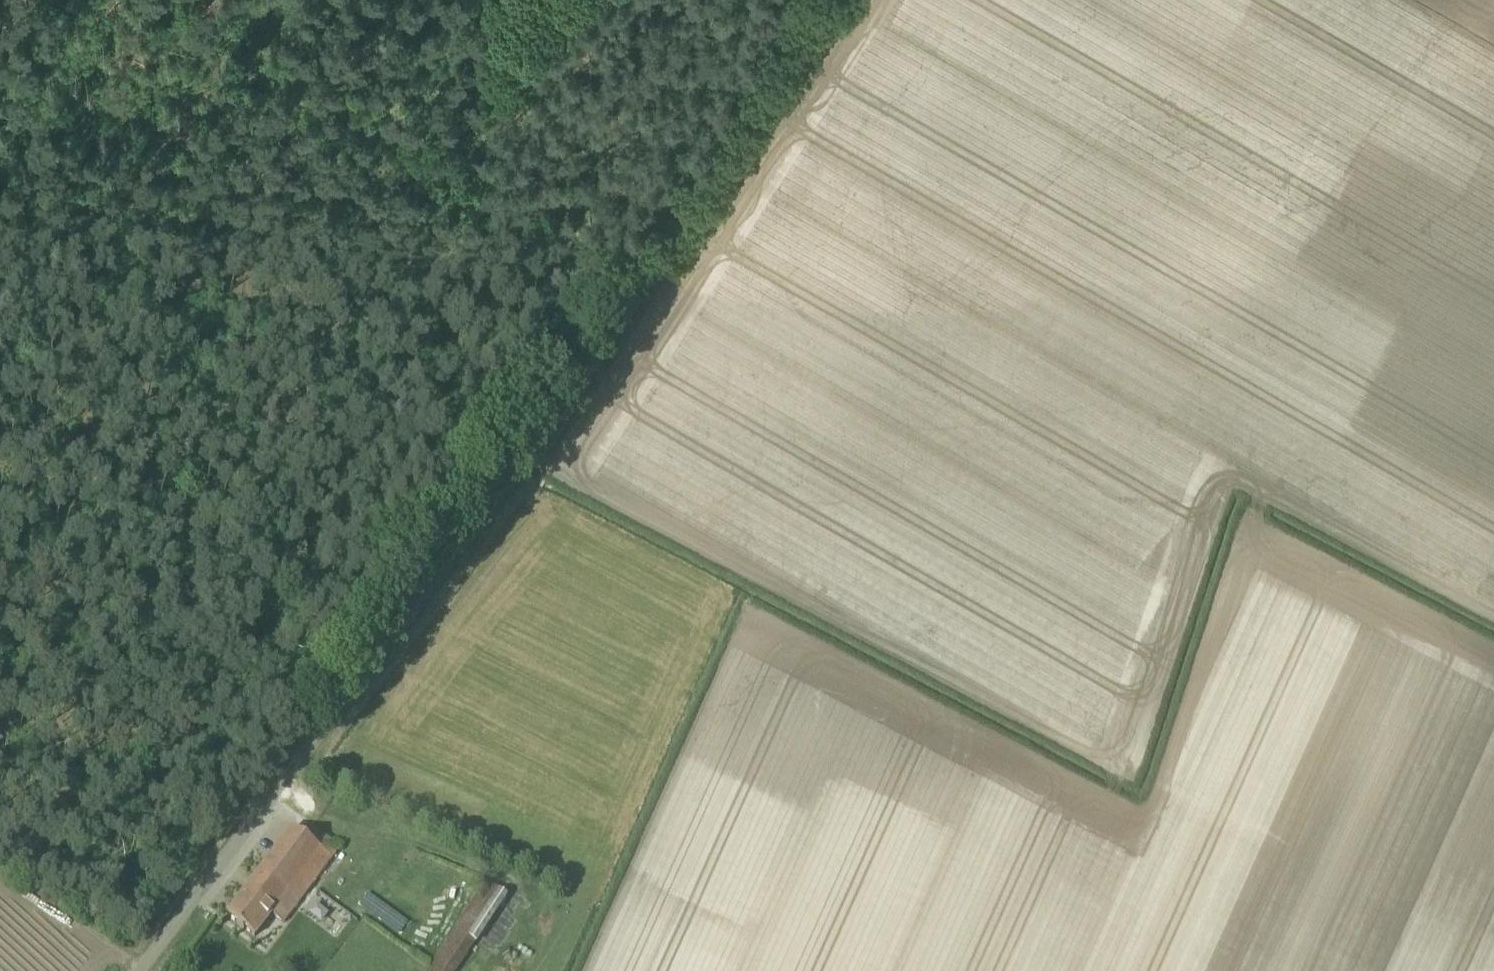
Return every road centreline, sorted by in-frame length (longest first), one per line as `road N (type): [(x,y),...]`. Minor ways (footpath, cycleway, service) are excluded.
road 1 (unclassified): [(149,970),(830,0)]

